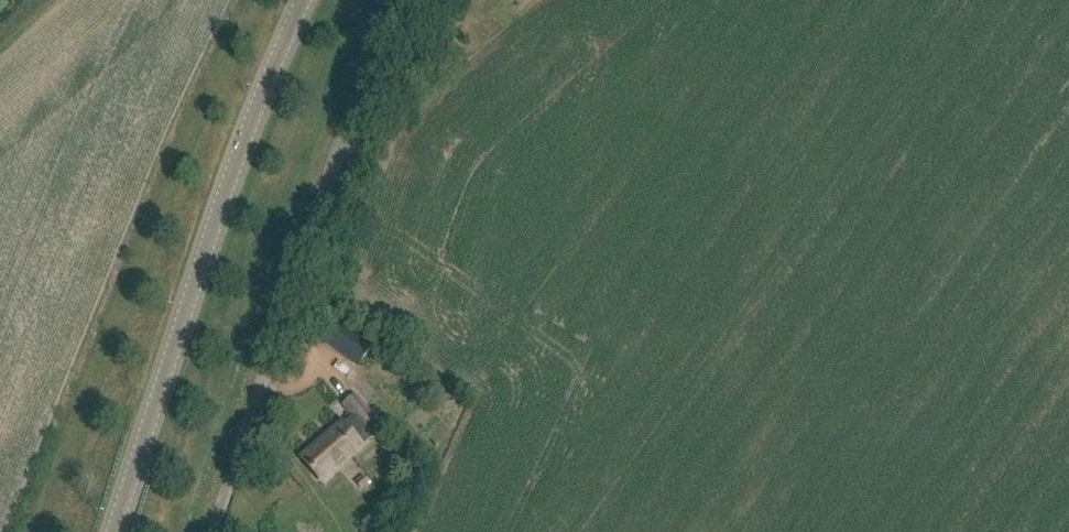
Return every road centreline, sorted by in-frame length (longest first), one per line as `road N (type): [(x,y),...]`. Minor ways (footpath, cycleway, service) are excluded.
road 1 (tertiary): [(115,531),(250,133),(312,0)]
road 2 (residential): [(390,0),(216,531)]

